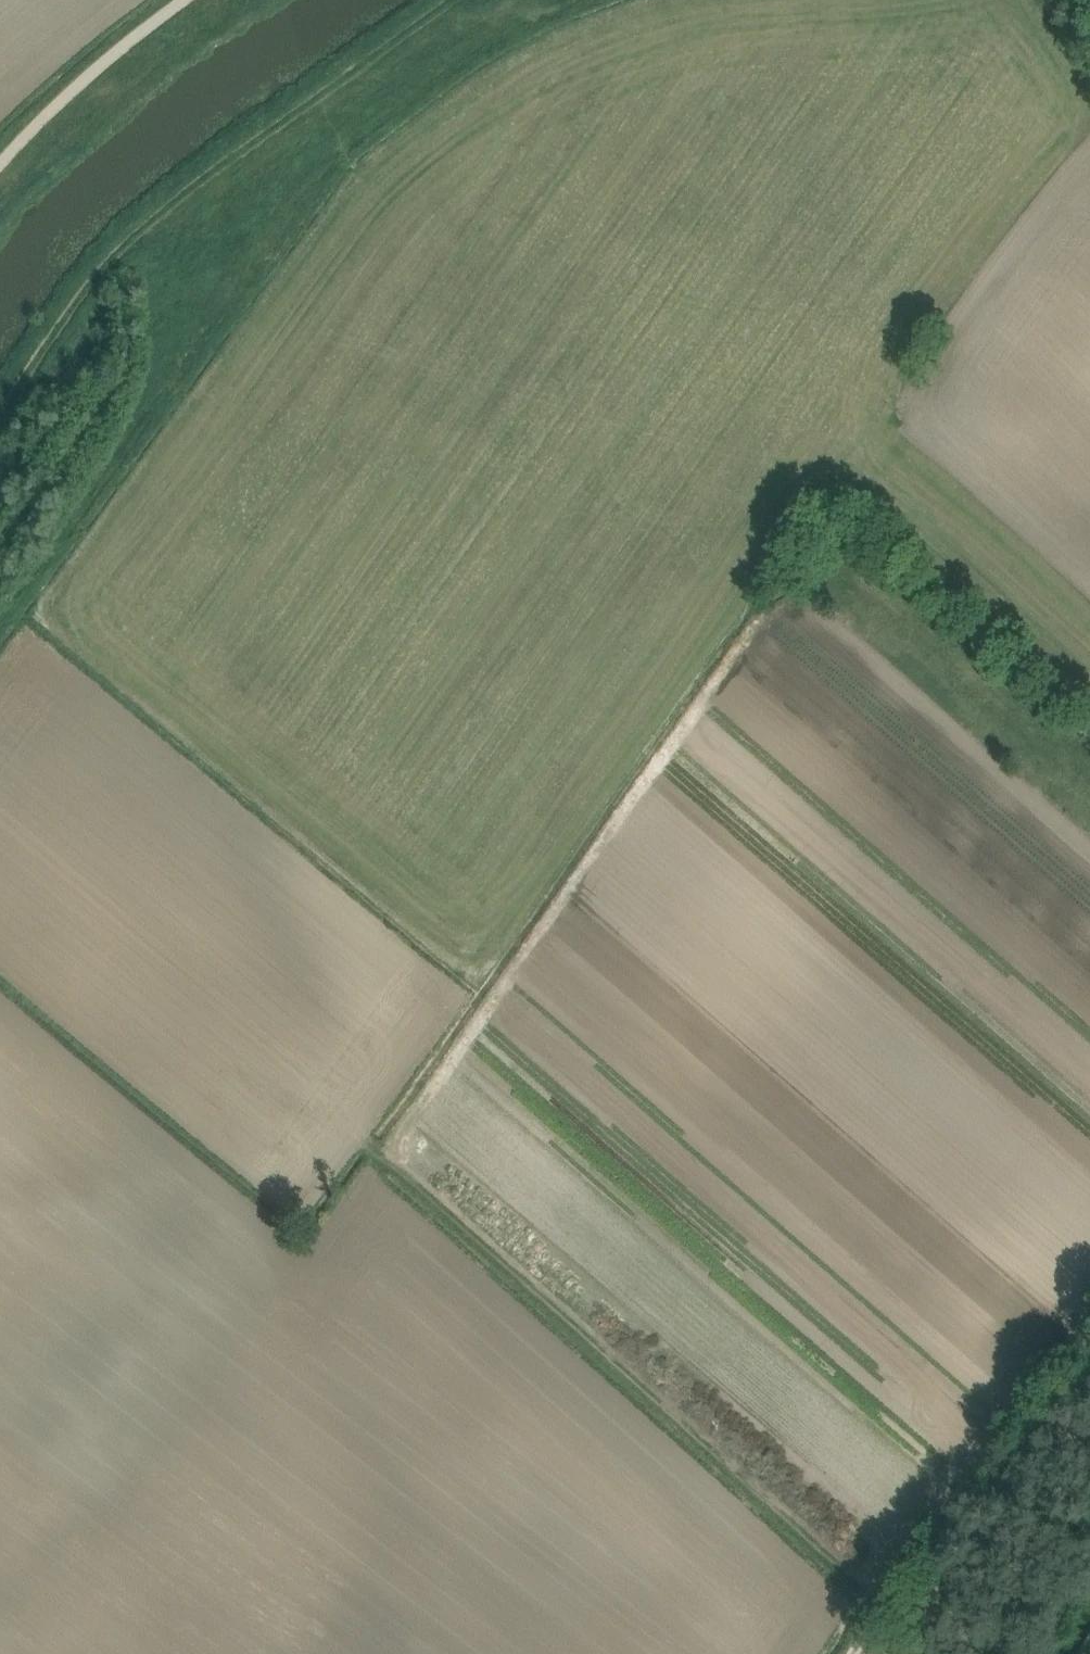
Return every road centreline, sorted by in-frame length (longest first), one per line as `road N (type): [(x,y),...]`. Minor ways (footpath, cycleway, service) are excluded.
road 1 (track): [(441,0),(153,218),(43,346),(0,416)]
road 2 (track): [(1089,1343),(840,1653)]

